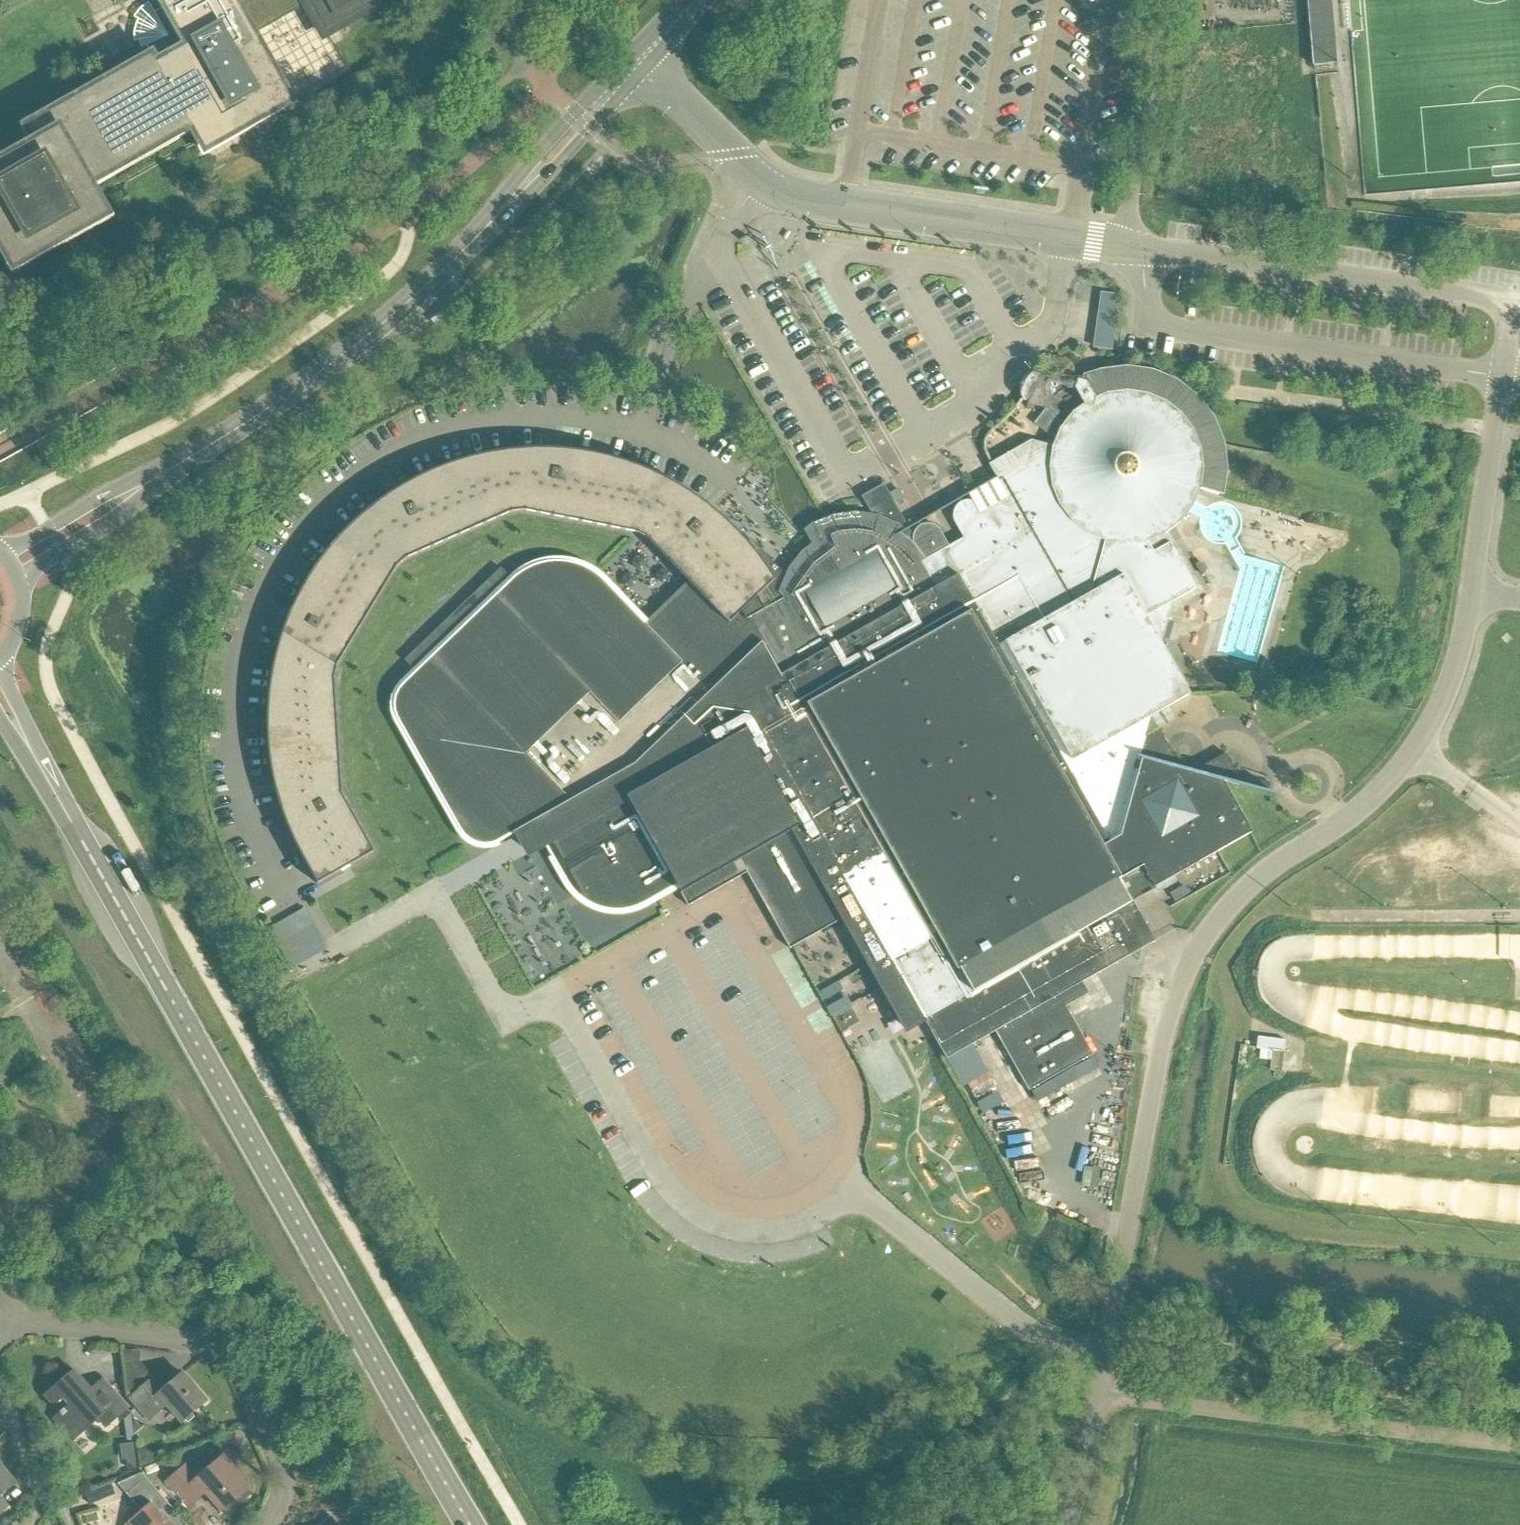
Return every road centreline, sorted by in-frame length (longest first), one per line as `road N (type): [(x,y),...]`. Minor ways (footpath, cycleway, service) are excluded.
road 1 (unclassified): [(1499,378),(1463,638),(1431,722),(1356,815),(1236,899),(1178,989),(1097,1397)]
road 2 (primary): [(470,1524),(41,770)]
road 3 (unclassified): [(640,61),(758,181),(788,198),(1123,246)]
road 4 (unclassified): [(1097,1397),(1519,1446)]
road 5 (tertiary): [(513,197),(380,326),(185,461)]
road 6 (residential): [(18,1328),(83,1327),(225,1350),(283,1471),(263,1524)]
road 7 (unclassified): [(1123,246),(1509,301)]
road 8 (unclassified): [(1163,0),(1123,246)]
road 9 (tertiary): [(21,586),(185,461)]
road 10 (tertiary): [(185,461),(0,551)]
road 11 (tertiary): [(640,61),(575,111),(537,152),(513,197)]
road 12 (tertiary): [(513,197),(555,168),(640,61)]
road 13 (unclassified): [(1097,1397),(1068,1524)]

